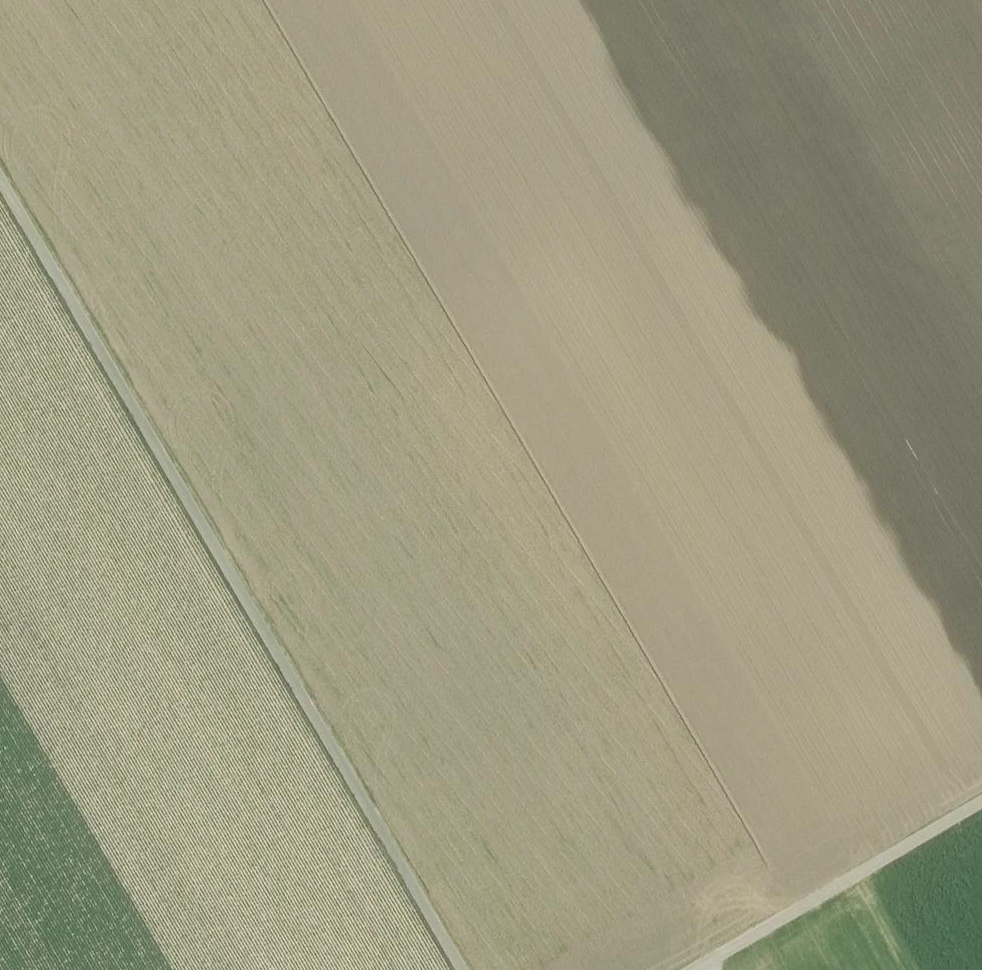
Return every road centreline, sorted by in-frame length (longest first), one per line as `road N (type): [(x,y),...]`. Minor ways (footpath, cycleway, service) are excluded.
road 1 (track): [(0,180),(459,969)]
road 2 (track): [(695,969),(981,803)]

